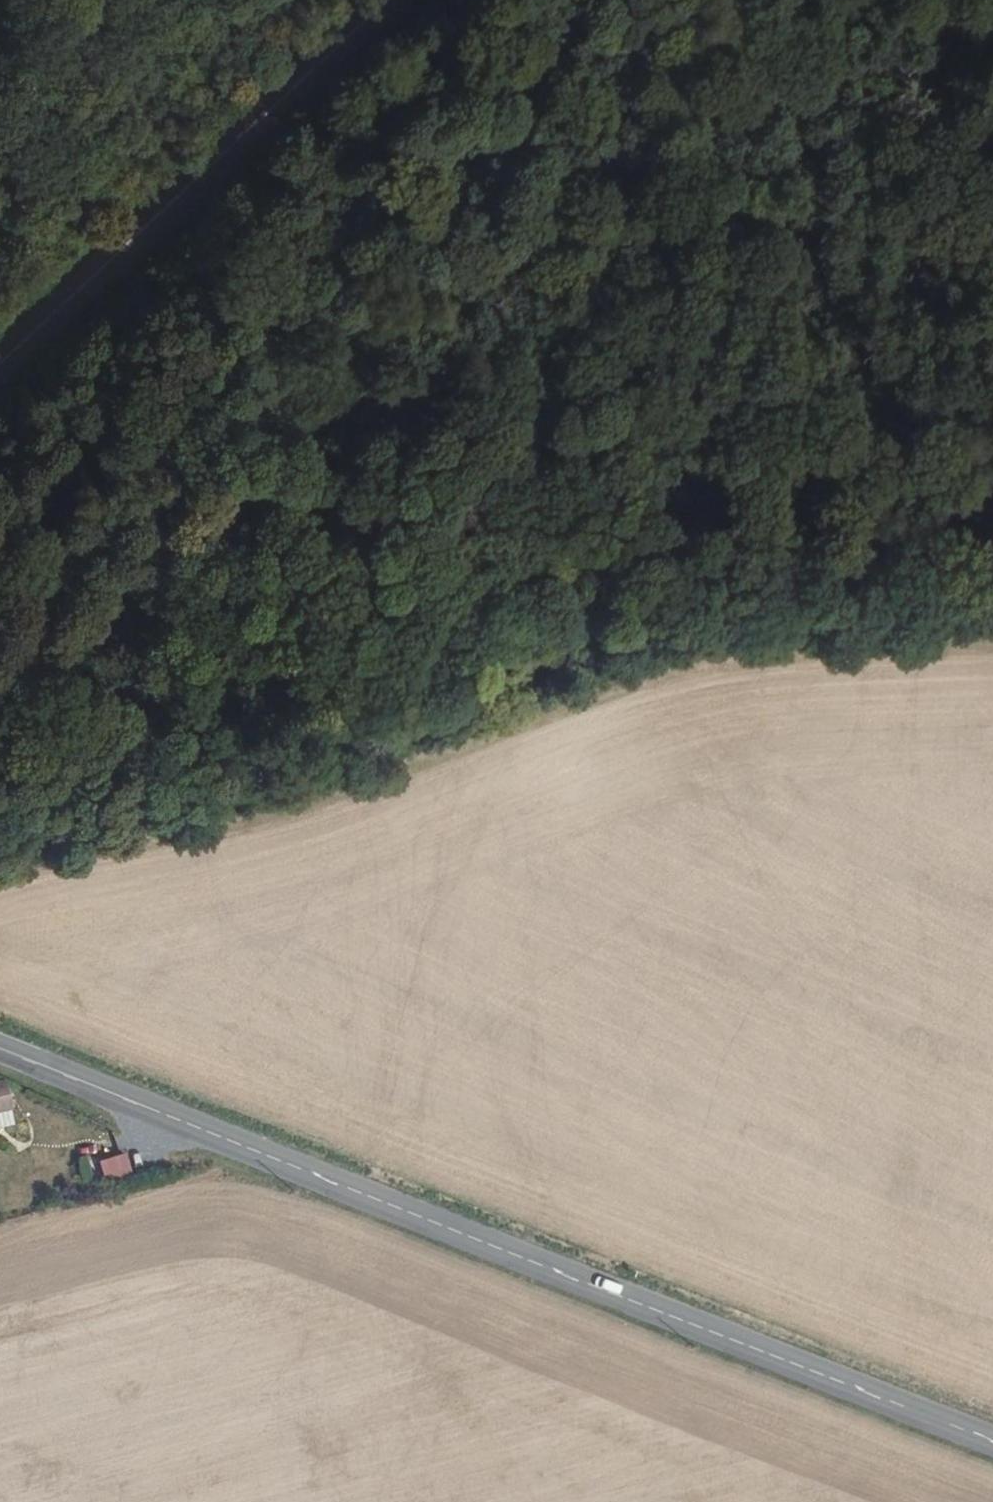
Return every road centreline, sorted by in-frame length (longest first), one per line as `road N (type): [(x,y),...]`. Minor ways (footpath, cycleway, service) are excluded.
road 1 (primary): [(0,1050),(992,1444)]
road 2 (tertiary): [(391,0),(0,366)]

